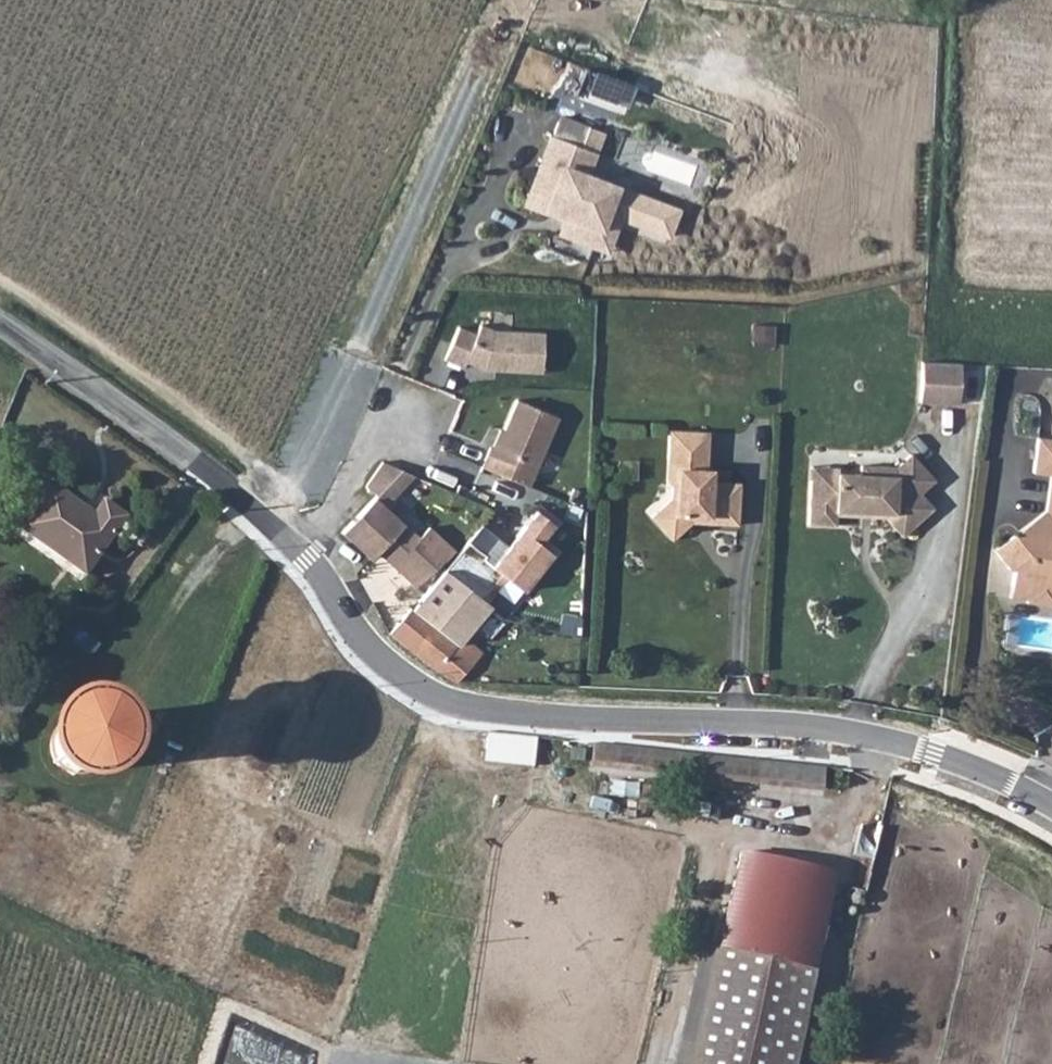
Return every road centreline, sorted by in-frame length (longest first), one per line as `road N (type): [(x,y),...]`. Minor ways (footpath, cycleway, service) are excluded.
road 1 (unclassified): [(0,323),(263,514),(400,662),(444,692),(494,709),(869,738),(951,759),(1051,807)]
road 2 (track): [(279,530),(251,452),(0,276)]

